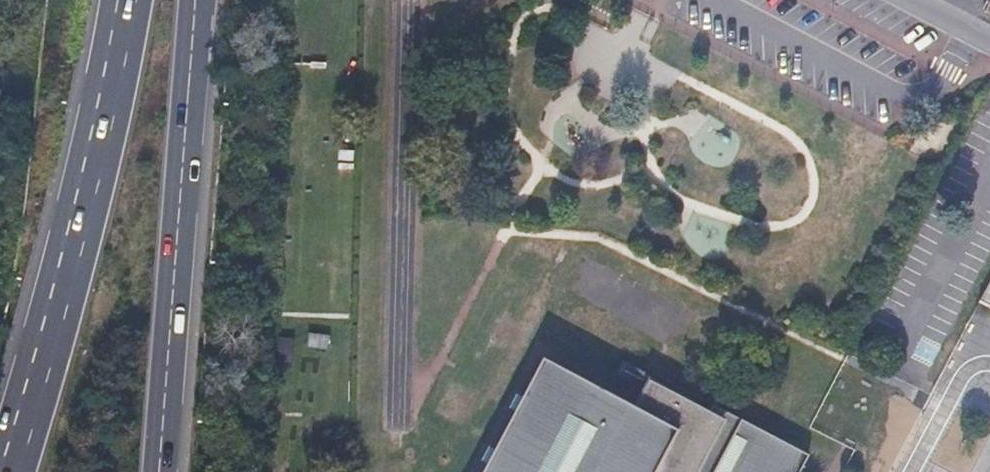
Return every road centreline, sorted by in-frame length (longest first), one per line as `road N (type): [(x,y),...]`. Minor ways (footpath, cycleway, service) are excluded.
road 1 (motorway): [(128,0),(76,241),(9,471)]
road 2 (motorway): [(160,471),(198,0)]

